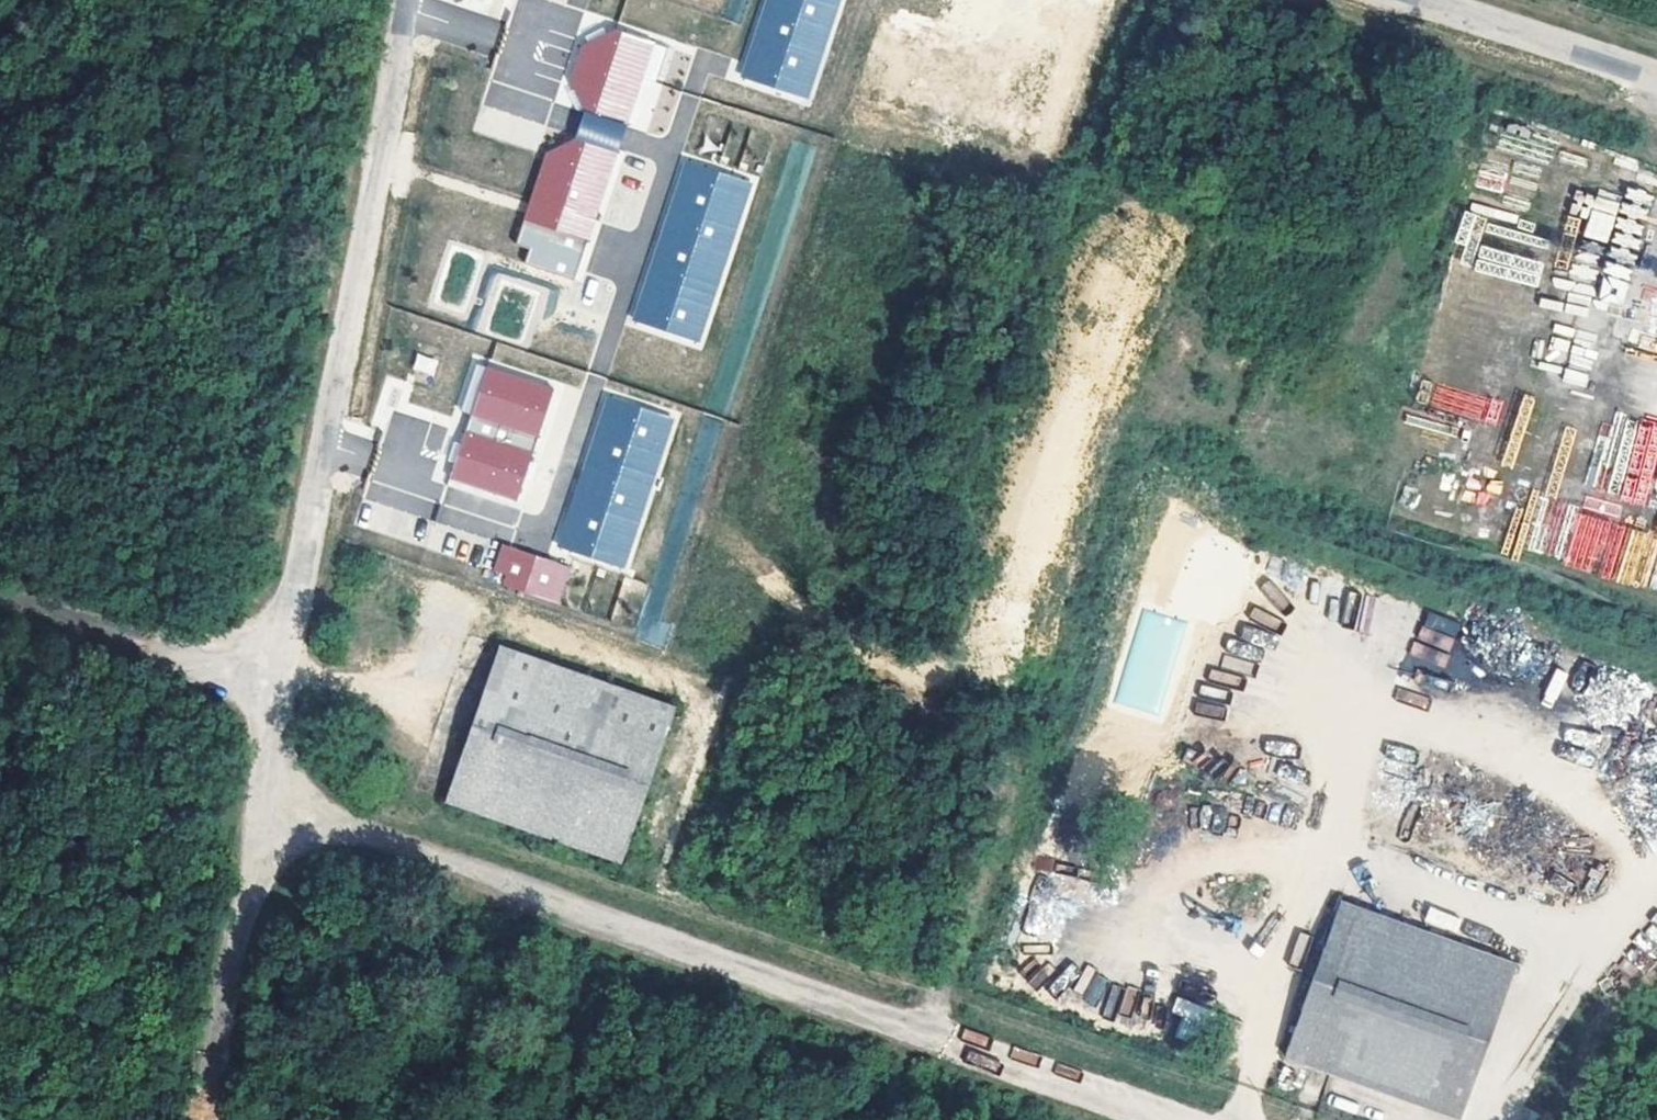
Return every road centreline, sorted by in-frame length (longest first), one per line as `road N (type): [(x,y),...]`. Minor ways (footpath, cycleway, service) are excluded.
road 1 (unclassified): [(264,796),(1183,1119)]
road 2 (unclassified): [(407,0),(264,796)]
road 3 (unclassified): [(264,796),(206,1119)]
road 4 (track): [(282,687),(0,604)]
road 5 (unclassified): [(1434,0),(1656,73)]

